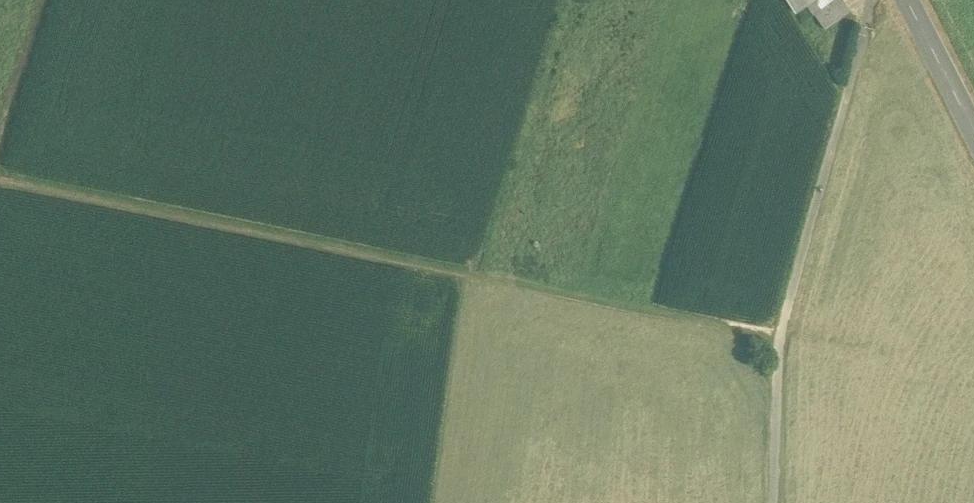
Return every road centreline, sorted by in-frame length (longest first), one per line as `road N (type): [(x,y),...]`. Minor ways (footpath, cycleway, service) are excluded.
road 1 (track): [(779,342),(668,330),(0,196)]
road 2 (track): [(775,502),(779,342)]
road 3 (tertiary): [(973,134),(906,0)]

